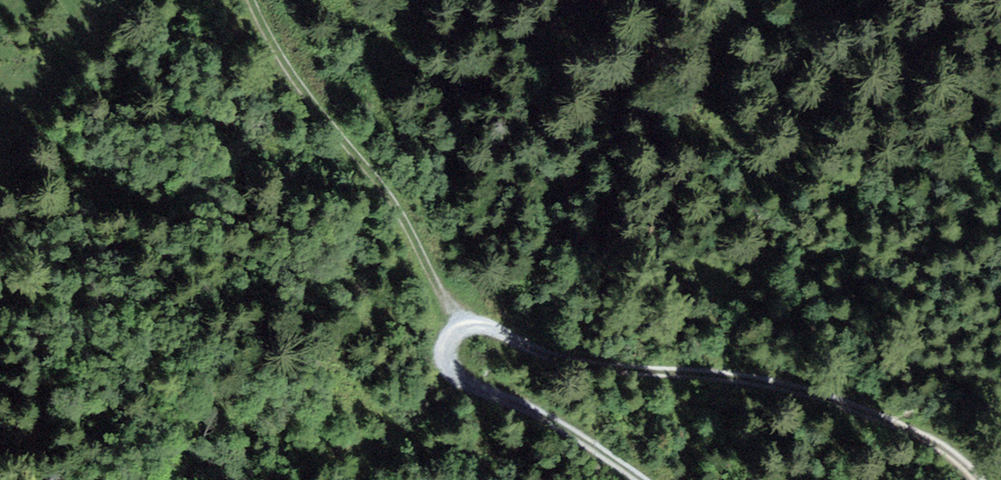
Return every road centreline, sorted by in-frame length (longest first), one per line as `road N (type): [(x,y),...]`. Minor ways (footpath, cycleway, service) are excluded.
road 1 (track): [(975,479),(936,446),(782,388),(549,358),(480,327),(450,341),(450,374),(470,392),(532,417),(632,479)]
road 2 (track): [(462,330),(392,208),(289,80),(246,0)]

